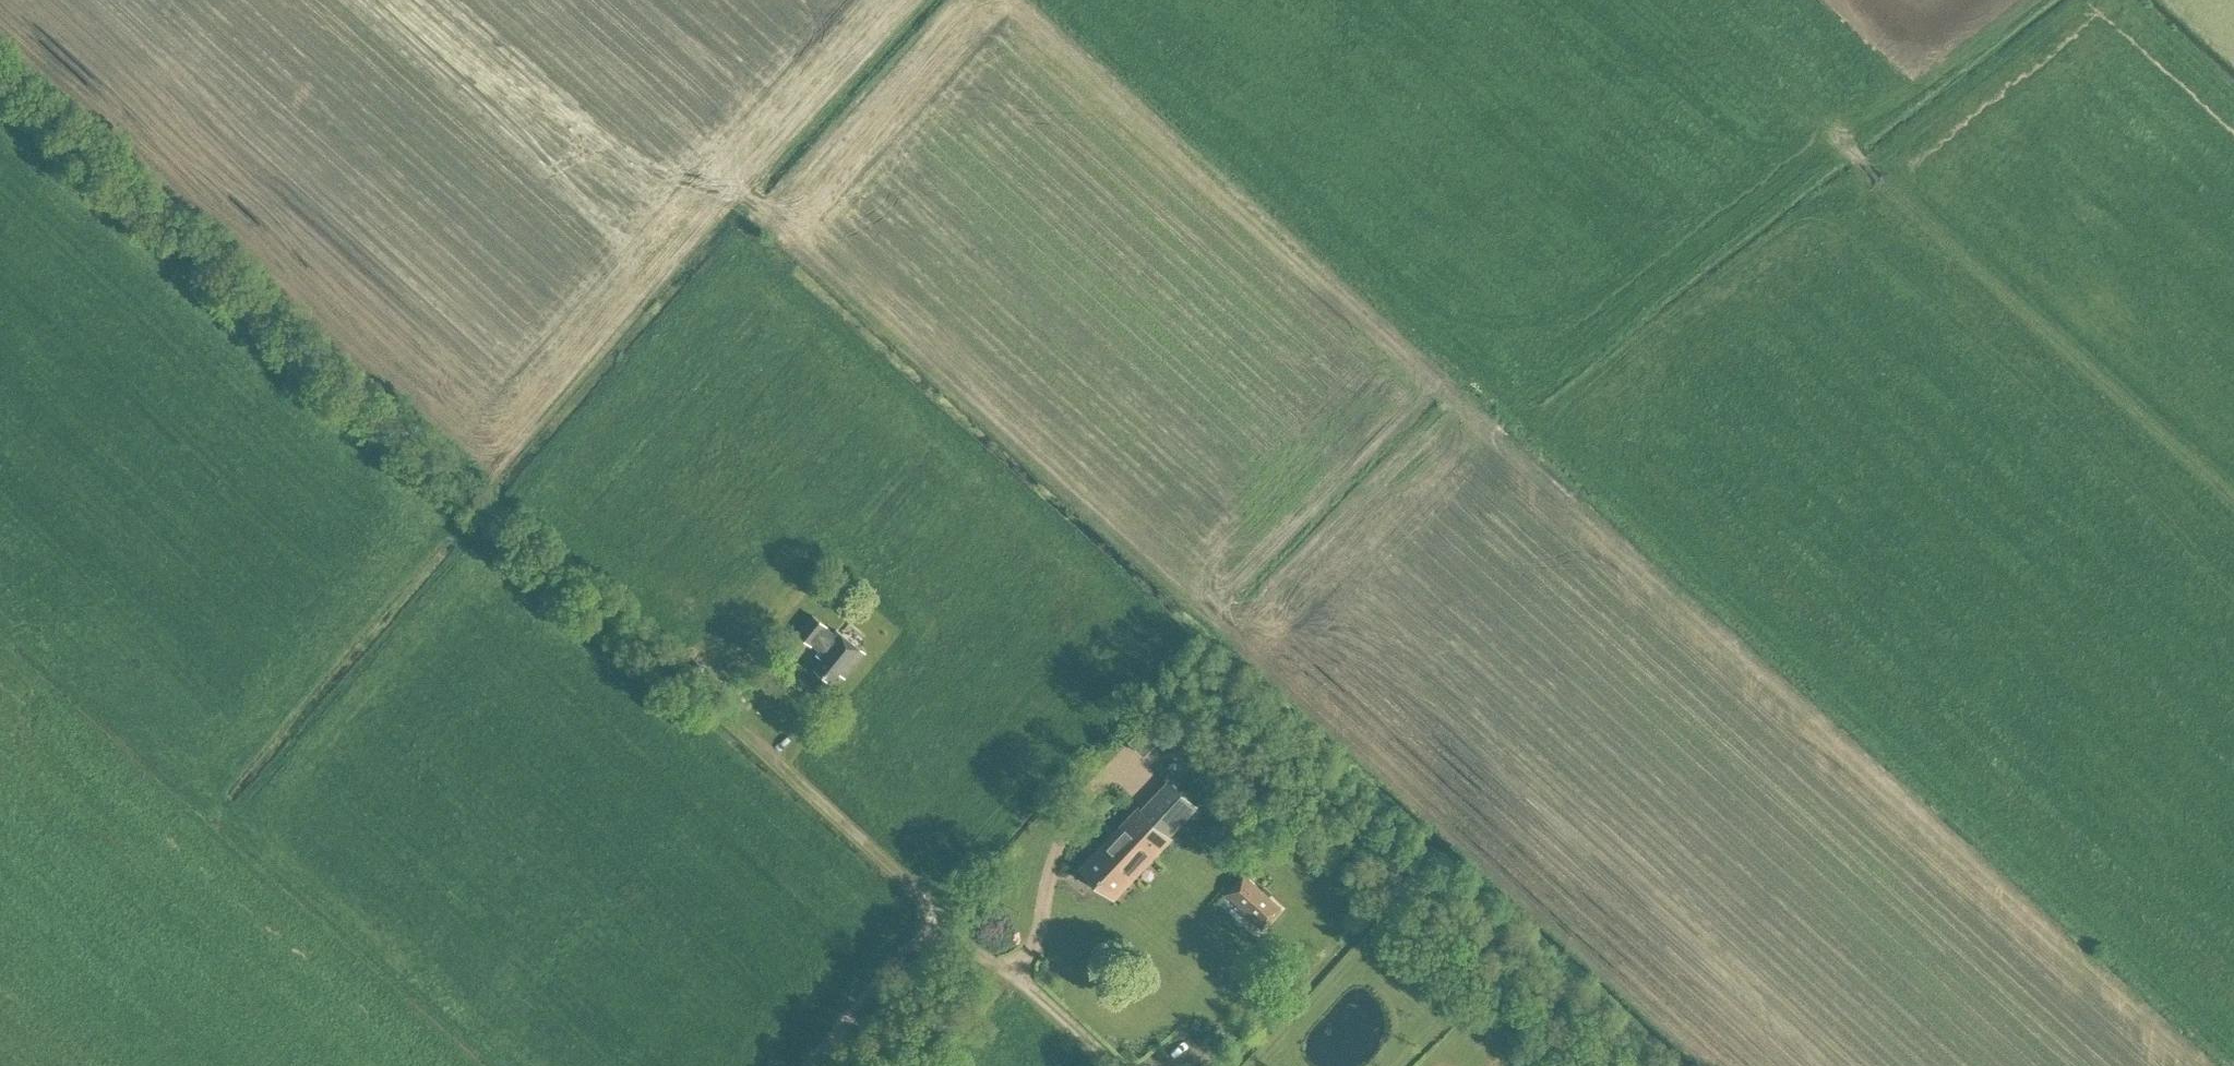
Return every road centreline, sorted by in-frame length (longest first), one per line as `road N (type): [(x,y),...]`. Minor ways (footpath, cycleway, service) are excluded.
road 1 (track): [(1113,1065),(950,925),(928,926),(924,897),(729,718)]
road 2 (track): [(1005,969),(1032,951),(1062,824),(1120,758)]
road 3 (track): [(810,1065),(928,926)]

